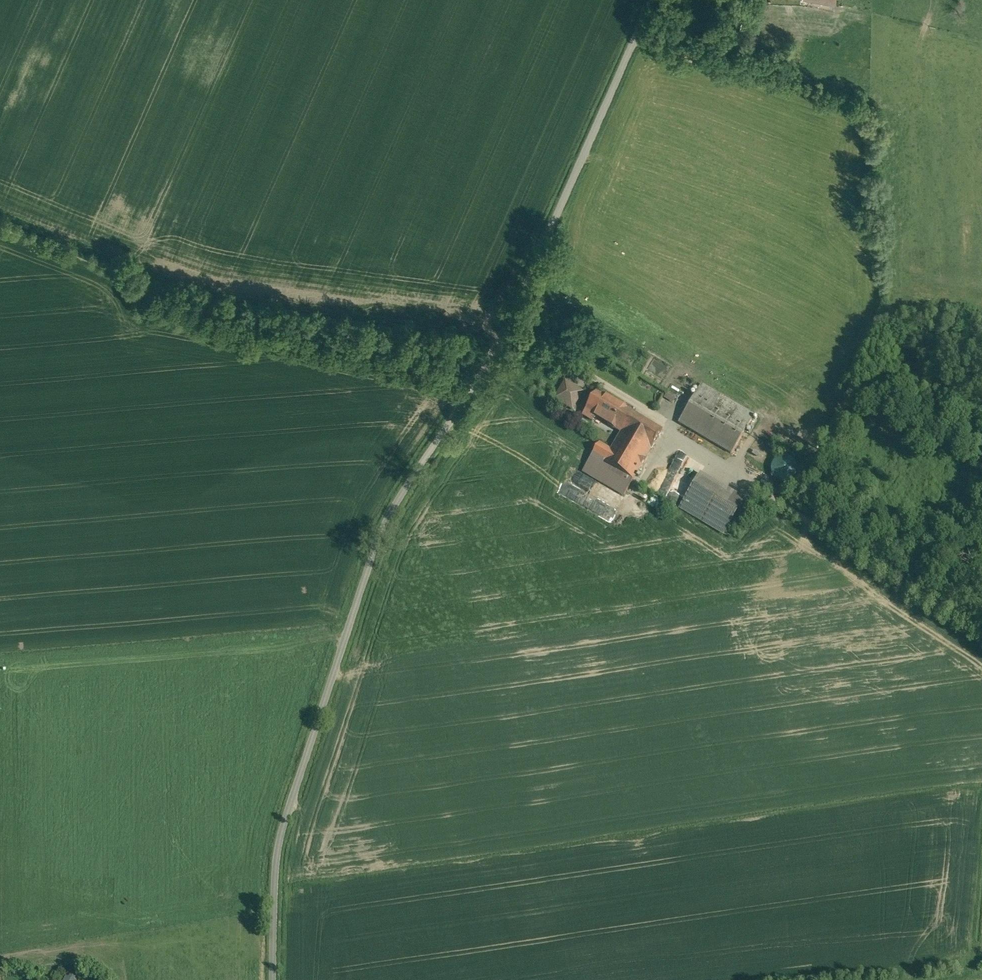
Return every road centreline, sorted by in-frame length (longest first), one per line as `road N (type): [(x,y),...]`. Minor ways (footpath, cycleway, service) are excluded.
road 1 (unclassified): [(650,0),(492,348),(385,515),(277,852),(276,979)]

